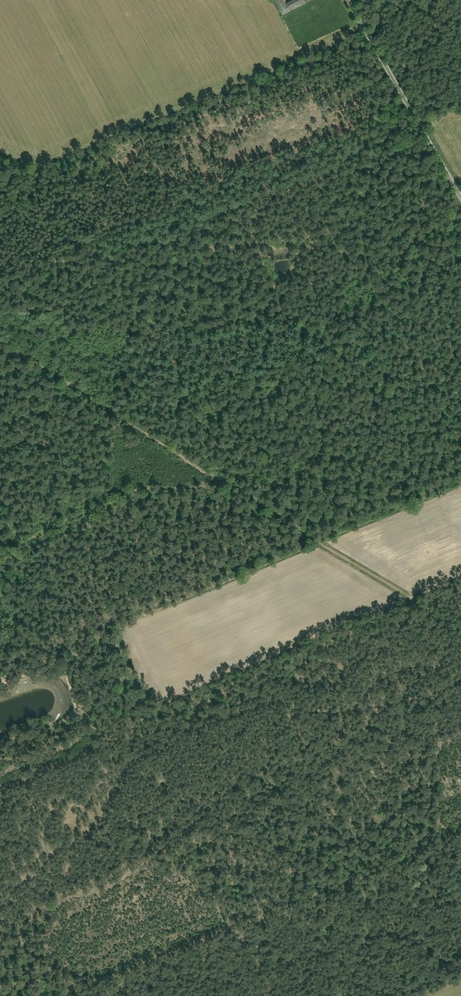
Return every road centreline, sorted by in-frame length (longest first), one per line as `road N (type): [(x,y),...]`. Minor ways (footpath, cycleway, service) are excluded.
road 1 (unclassified): [(460,198),(348,0)]

